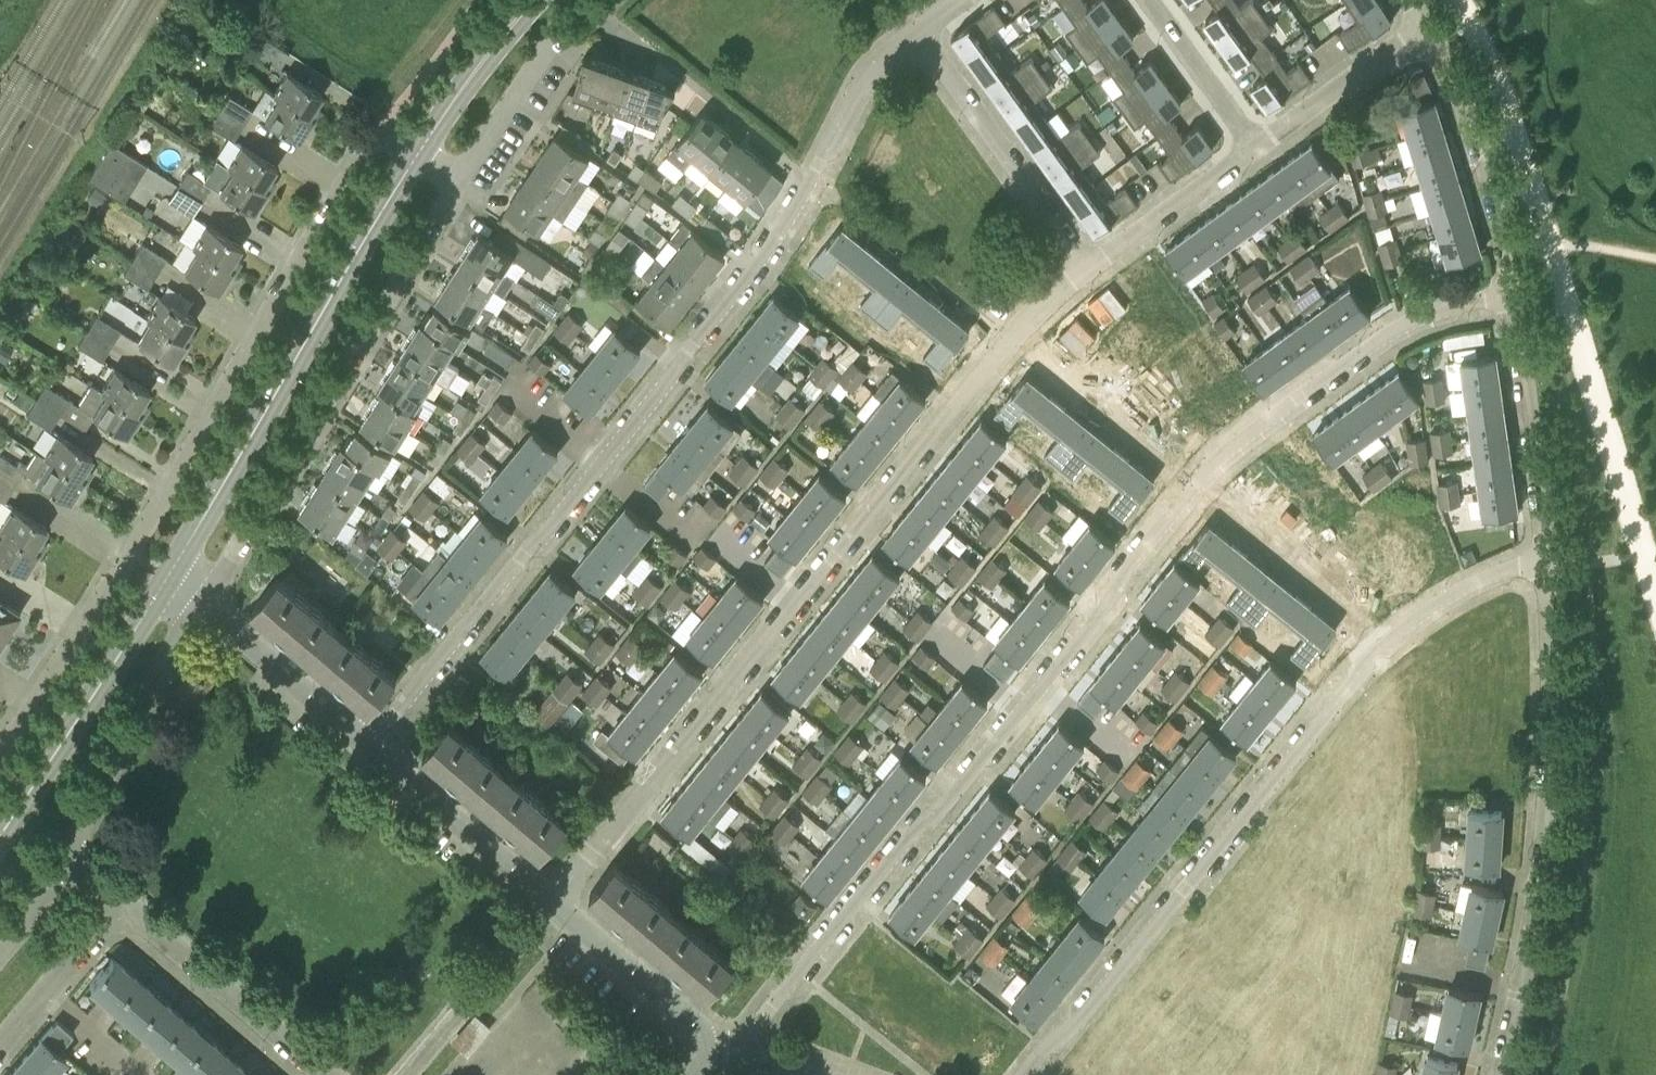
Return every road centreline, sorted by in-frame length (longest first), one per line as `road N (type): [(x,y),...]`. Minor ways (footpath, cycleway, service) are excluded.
road 1 (residential): [(733,1054),(1196,492),(1314,395),(1428,322),(1503,306)]
road 2 (residential): [(372,747),(758,273),(874,78),(919,35)]
road 3 (residential): [(550,904),(1013,342),(1088,269)]
road 4 (residential): [(418,152),(382,129),(131,550),(0,751)]
road 5 (residential): [(1023,1074),(1383,645),(1453,591),(1539,564)]
road 6 (residential): [(1498,1074),(1536,838),(1539,564)]
road 7 (residential): [(205,602),(460,176)]
road 8 (tertiary): [(169,577),(418,152)]
road 9 (tertiary): [(0,836),(169,577)]
road 10 (residential): [(63,862),(205,602)]
road 11 (residential): [(1088,269),(919,35)]
road 12 (residential): [(1503,306),(1465,137),(1422,42)]
road 13 (residential): [(1539,564),(1503,306)]
road 14 (residential): [(323,1074),(127,907)]
road 15 (residential): [(550,904),(372,747)]
road 16 (residential): [(372,747),(205,602)]
road 17 (residential): [(714,1048),(550,904)]
road 18 (residential): [(1088,269),(1261,148)]
road 19 (residential): [(1261,148),(1422,42)]
road 20 (residential): [(127,907),(0,1052)]
road 21 (tertiary): [(418,152),(533,0)]
road 22 (residential): [(1261,148),(1152,0)]
road 23 (residential): [(460,176),(564,25)]

